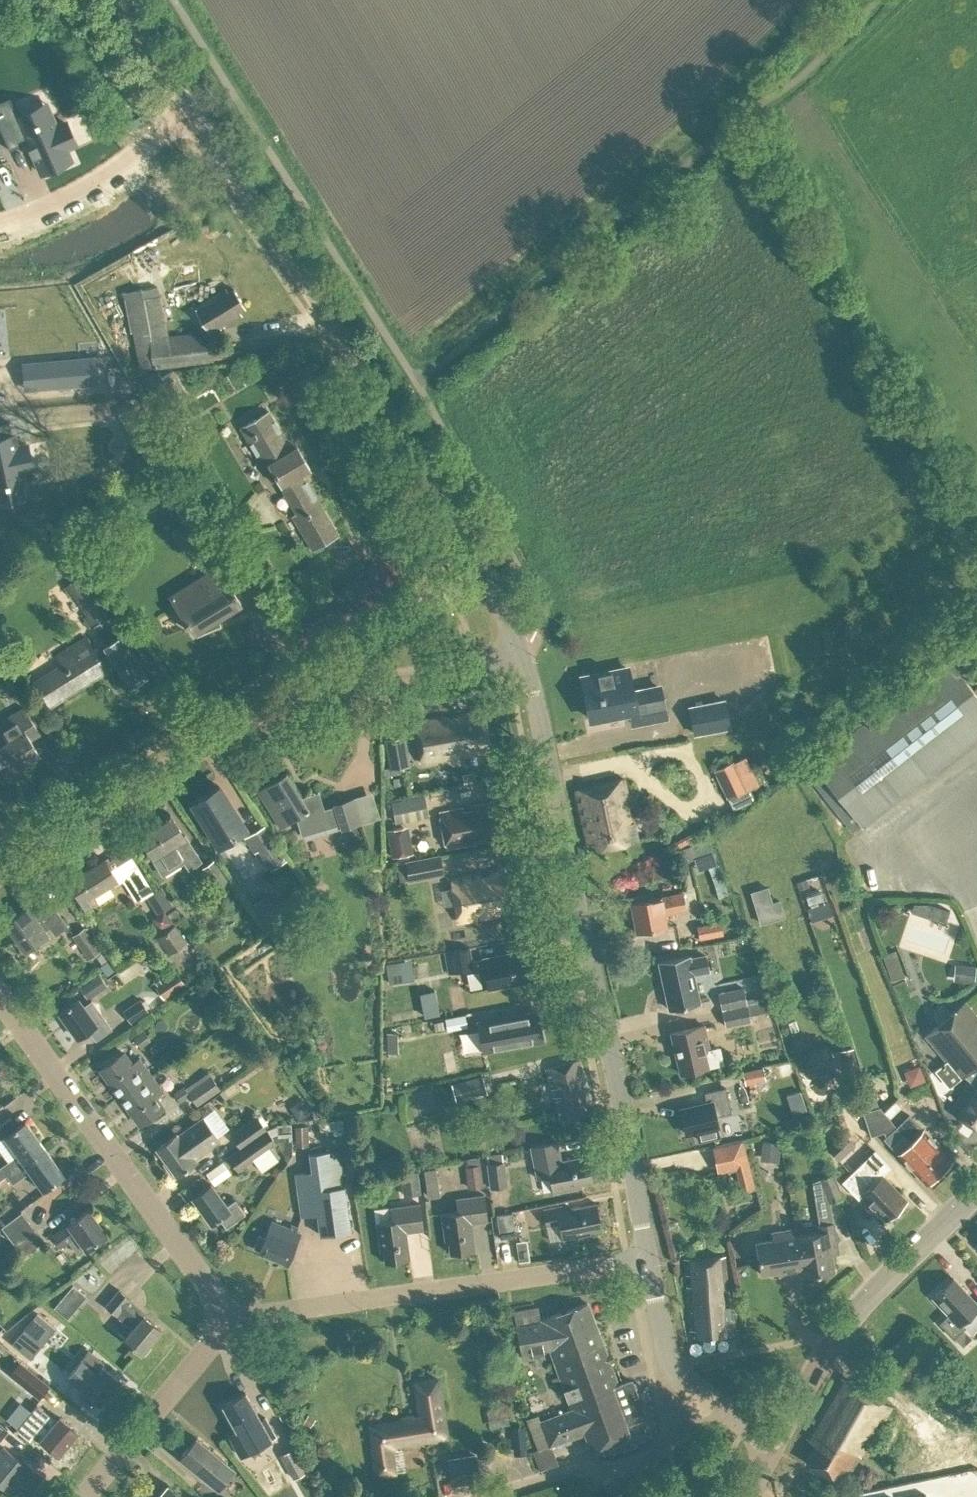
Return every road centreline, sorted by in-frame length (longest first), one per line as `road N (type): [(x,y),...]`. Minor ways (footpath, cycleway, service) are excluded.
road 1 (unclassified): [(647,1258),(538,702),(521,652)]
road 2 (unclassified): [(483,571),(321,302),(190,109)]
road 3 (residential): [(223,1319),(647,1258)]
road 4 (residential): [(223,1319),(205,1283),(0,997)]
road 5 (residential): [(0,875),(298,687)]
road 6 (tertiary): [(775,1433),(875,1288),(976,1190)]
road 7 (residential): [(477,1496),(628,1463),(667,1443),(701,1394)]
road 8 (residential): [(298,687),(521,652)]
road 9 (residential): [(84,1496),(223,1319)]
road 10 (residential): [(190,109),(93,179),(0,222)]
road 11 (residential): [(298,687),(483,571)]
road 12 (unclassified): [(701,1394),(671,1365),(647,1258)]
road 13 (unclassified): [(190,109),(116,0)]

